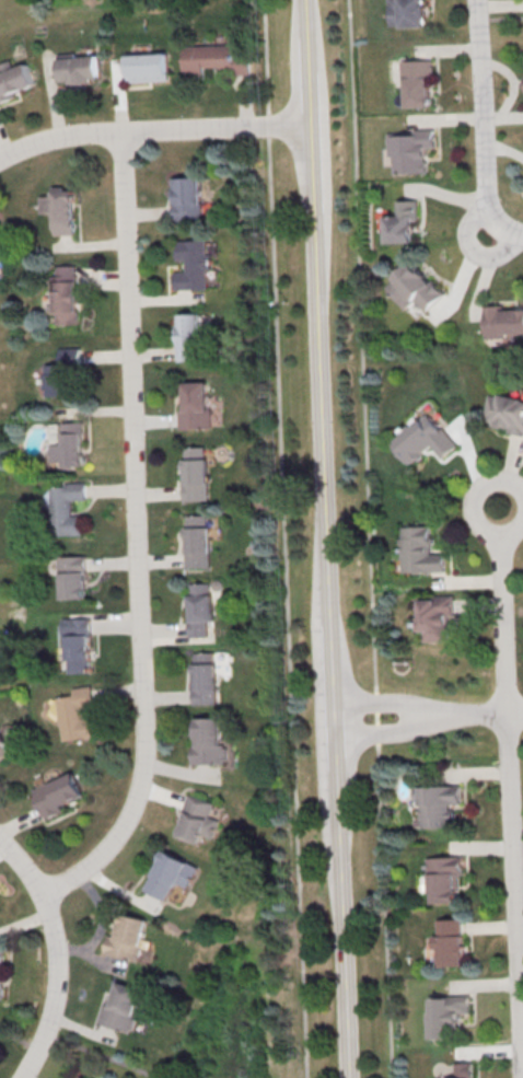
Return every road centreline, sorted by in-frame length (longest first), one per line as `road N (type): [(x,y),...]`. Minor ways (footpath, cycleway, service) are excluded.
road 1 (tertiary): [(341,920),(305,0)]
road 2 (residential): [(120,130),(147,744),(140,787),(108,846),(39,893)]
road 3 (residential): [(507,712),(520,1077)]
road 4 (residential): [(0,158),(86,131),(310,123)]
road 5 (residential): [(18,1077),(54,1010),(59,962),(39,893),(0,841)]
road 6 (residential): [(479,0),(486,200),(497,221),(522,233)]
road 7 (residential): [(498,507),(507,712)]
road 8 (residential): [(334,733),(398,730),(419,716),(395,704),(333,706)]
road 9 (tertiary): [(348,1077),(341,920)]
road 10 (residential): [(485,188),(467,222),(467,243),(487,255),(522,240)]

